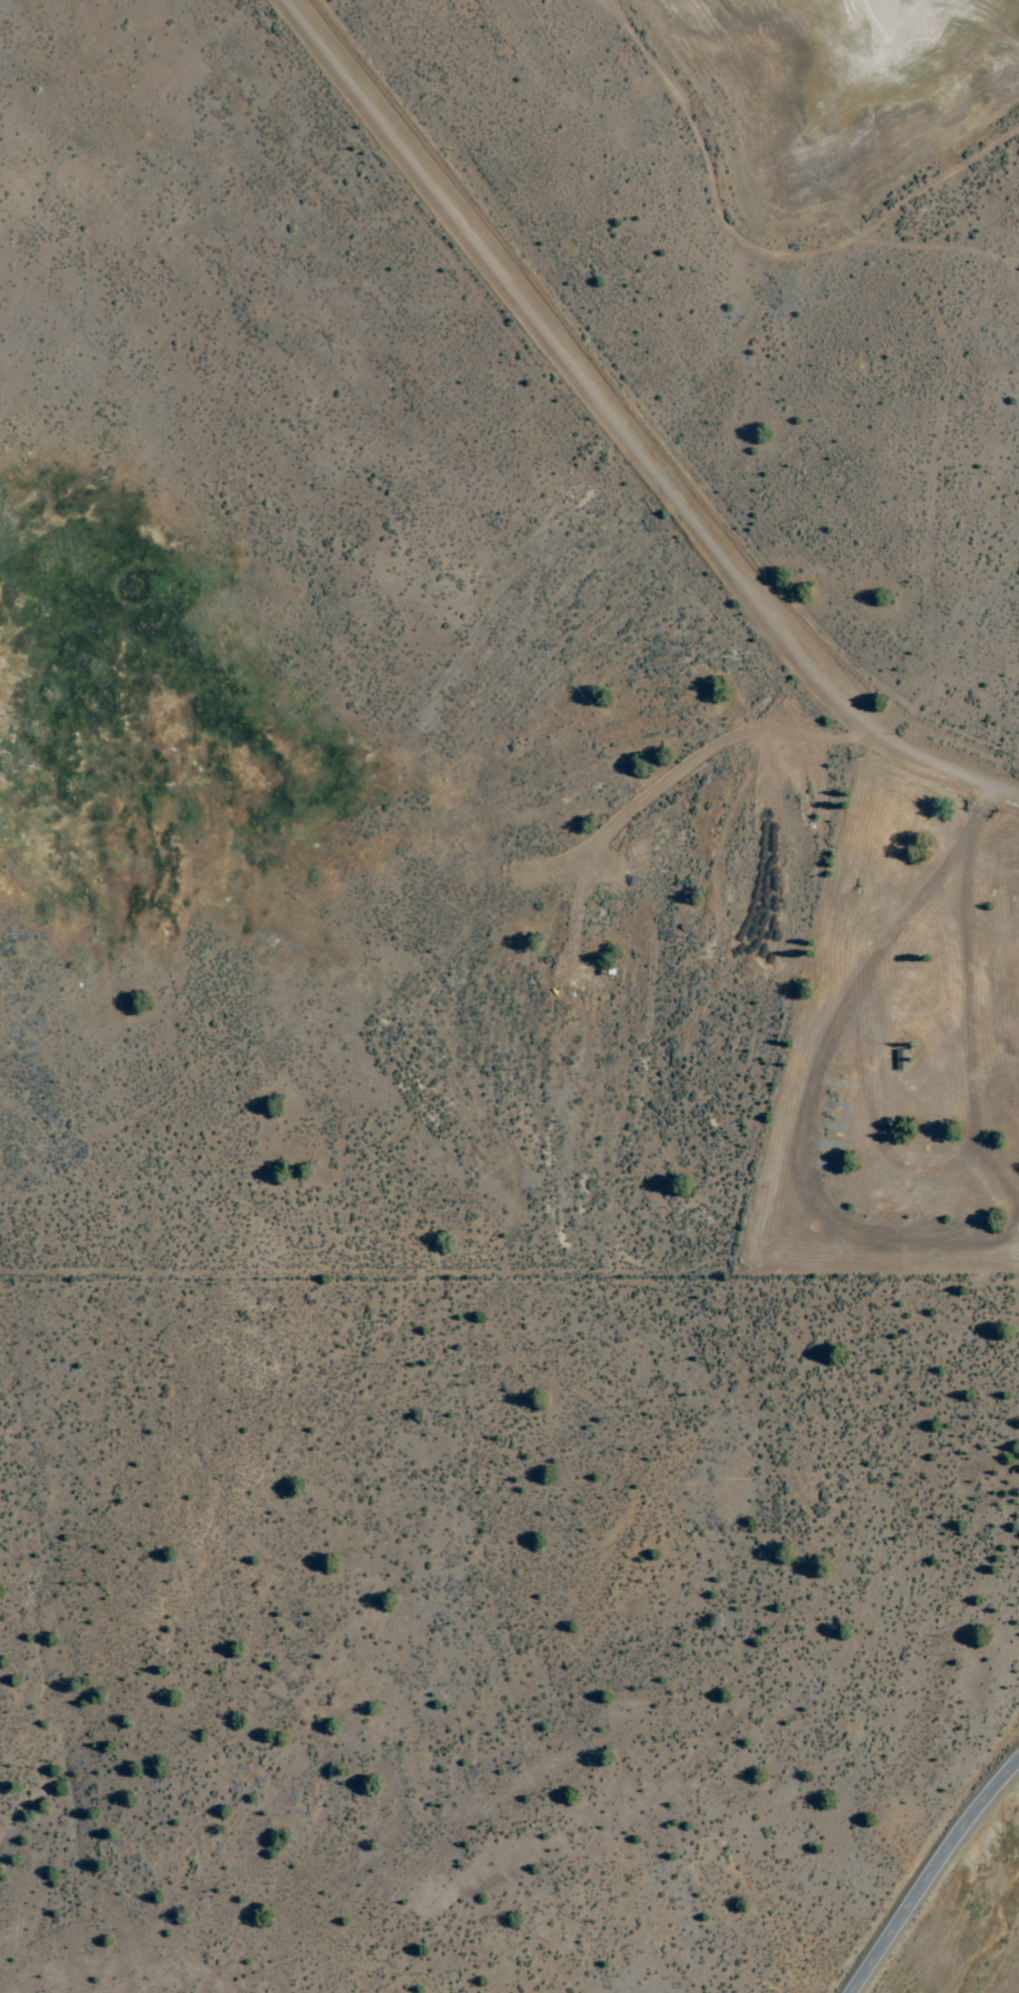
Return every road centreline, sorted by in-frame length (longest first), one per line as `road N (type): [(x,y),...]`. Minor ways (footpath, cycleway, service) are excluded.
road 1 (residential): [(857,1992),(942,1862),(1018,1763)]

